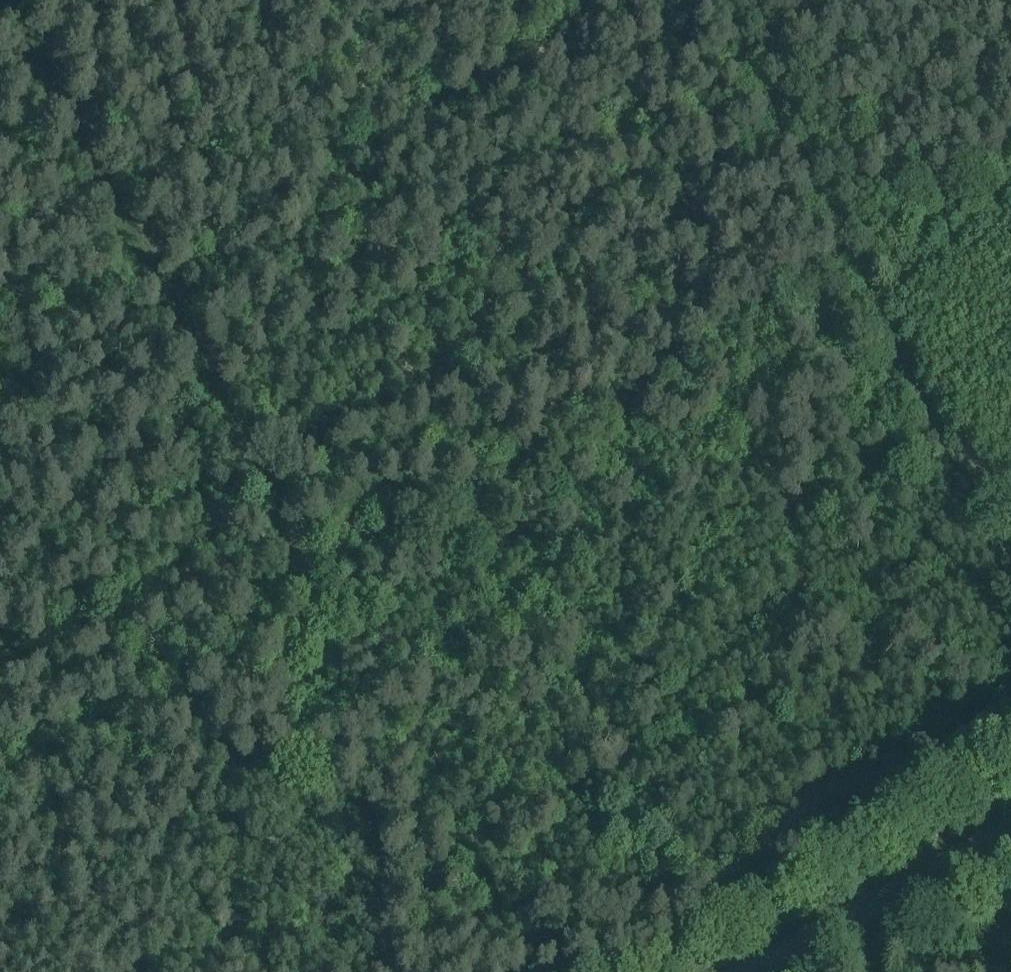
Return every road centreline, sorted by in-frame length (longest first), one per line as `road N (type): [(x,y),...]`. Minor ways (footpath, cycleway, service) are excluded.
road 1 (track): [(716,0),(922,360),(1010,541)]
road 2 (secondary): [(754,971),(1010,834)]

